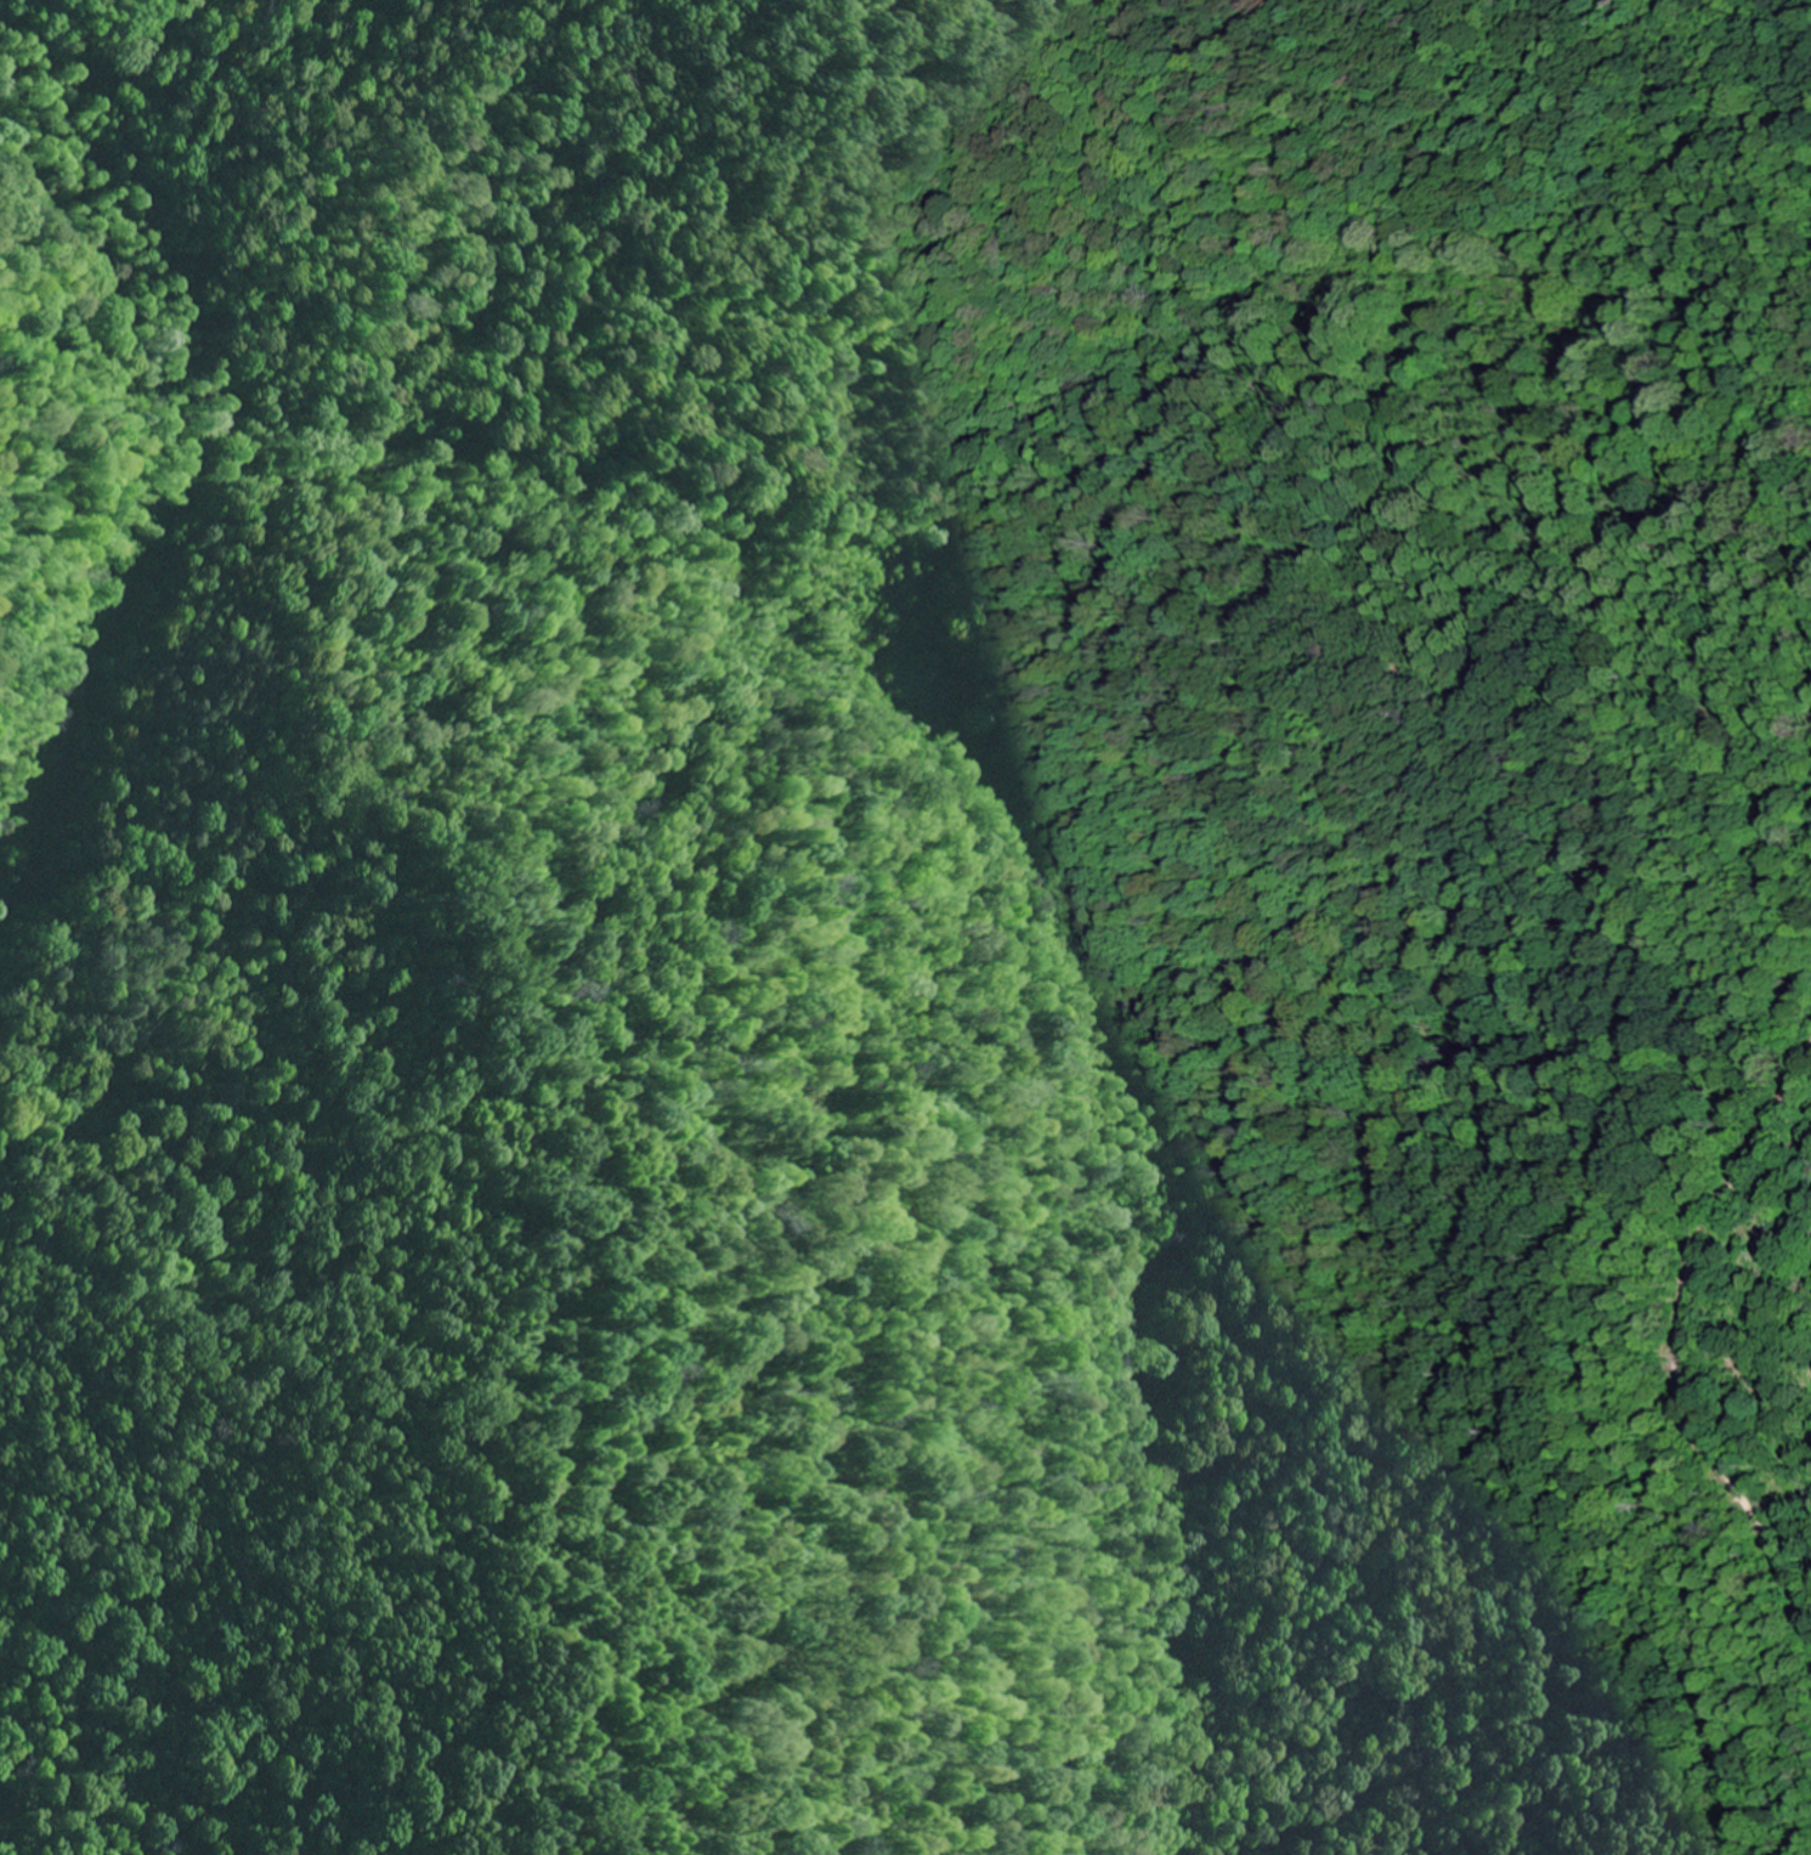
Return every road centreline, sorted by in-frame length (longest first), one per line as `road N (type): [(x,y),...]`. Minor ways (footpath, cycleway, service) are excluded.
road 1 (residential): [(1810,1623),(1694,1435),(1674,1351),(1692,1266),(1779,1115)]

